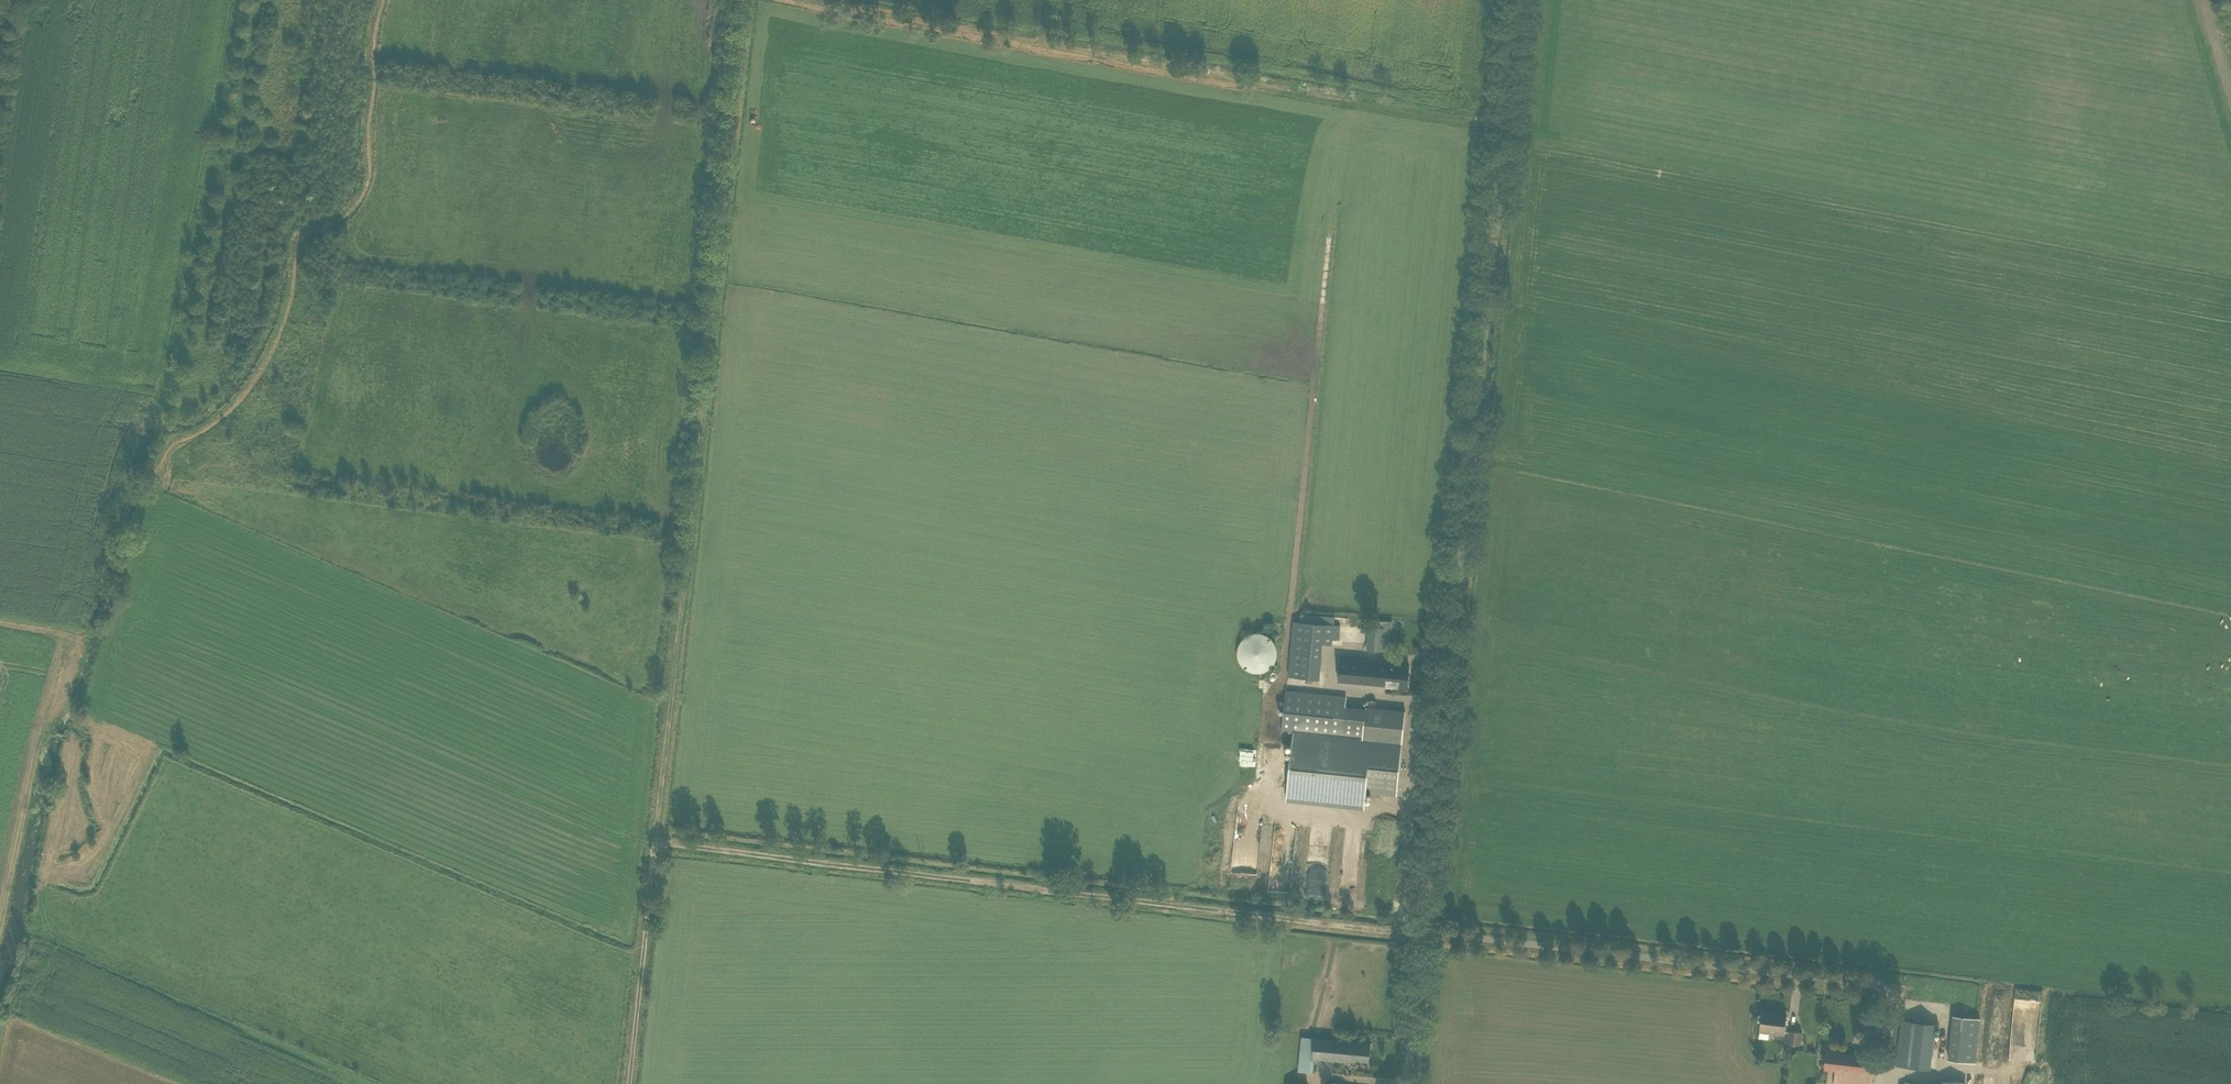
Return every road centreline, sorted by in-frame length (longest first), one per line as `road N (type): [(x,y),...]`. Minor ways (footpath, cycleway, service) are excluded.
road 1 (track): [(628,1083),(744,0)]
road 2 (unclassified): [(1415,946),(1514,0)]
road 3 (track): [(1416,938),(655,841)]
road 4 (unclassified): [(1768,983),(1415,946)]
road 5 (unclassified): [(1400,1083),(1415,946)]

